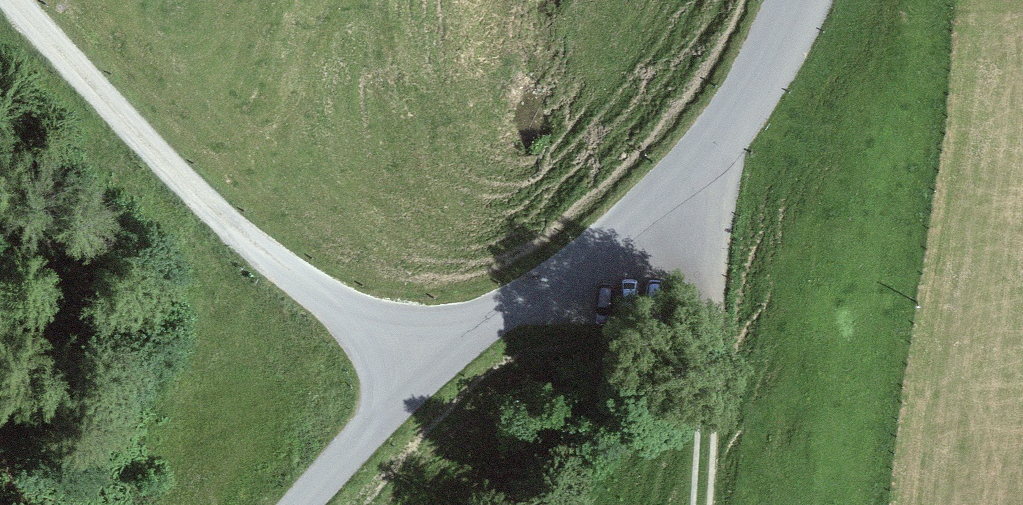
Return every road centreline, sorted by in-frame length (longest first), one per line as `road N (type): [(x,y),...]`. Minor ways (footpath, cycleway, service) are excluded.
road 1 (unclassified): [(305,504),(428,360),(565,275),(710,157),(795,0)]
road 2 (track): [(428,360),(339,316),(189,191),(14,0)]
road 3 (track): [(710,157),(702,504)]

